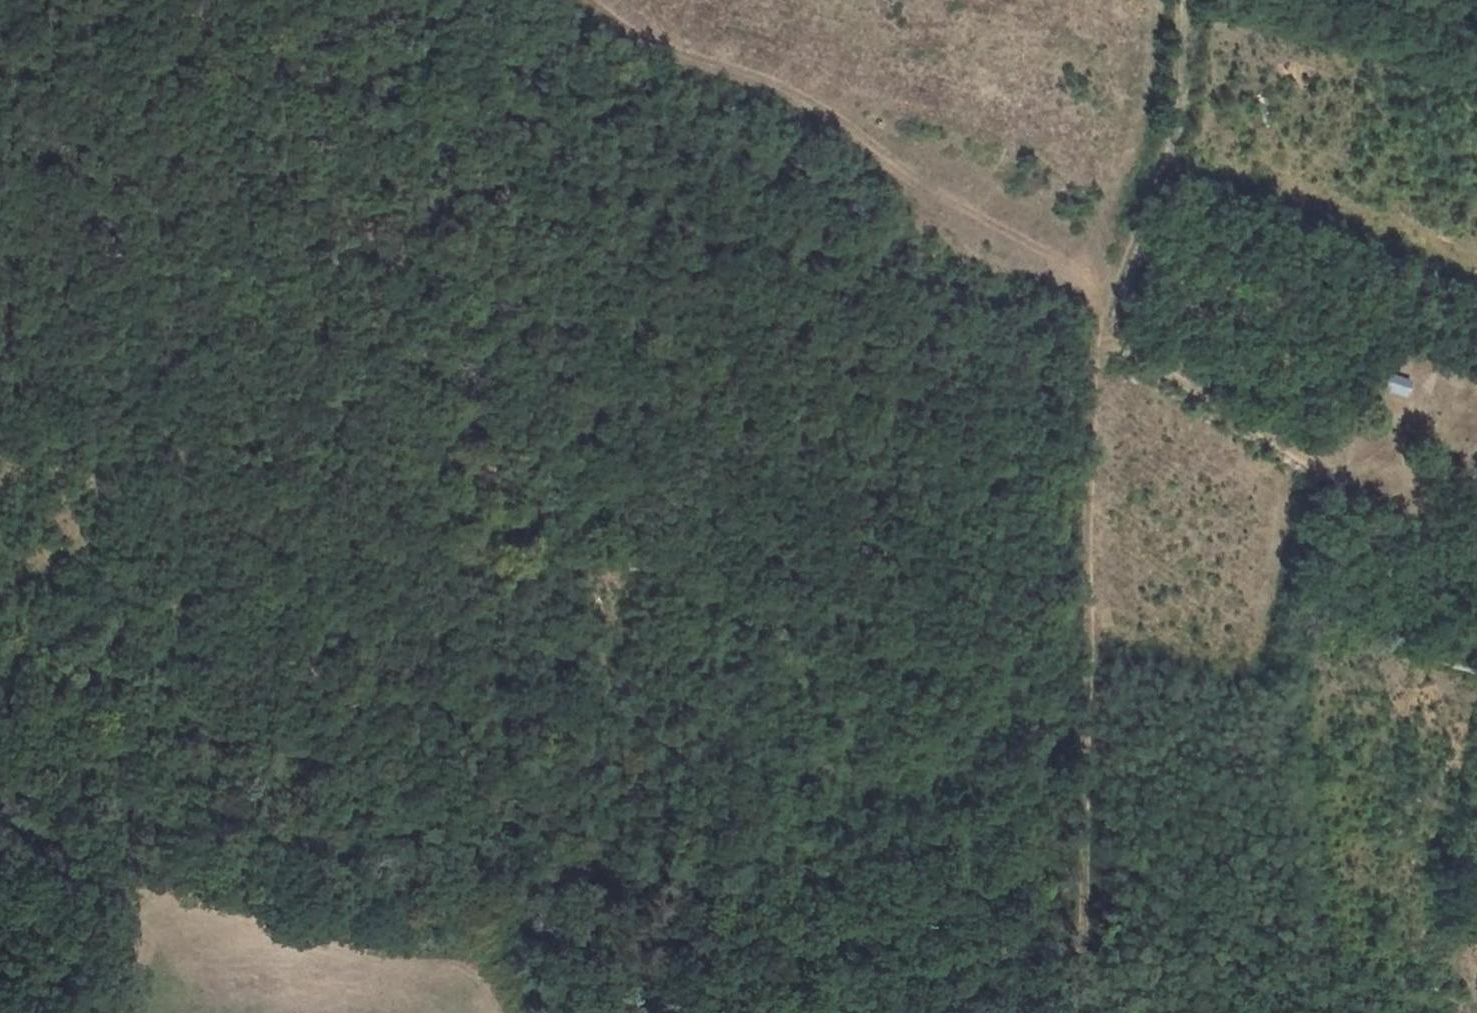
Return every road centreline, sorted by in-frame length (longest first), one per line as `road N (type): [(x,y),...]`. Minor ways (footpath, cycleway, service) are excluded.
road 1 (track): [(1101,330),(1084,527),(1085,882),(1074,1012)]
road 2 (track): [(1101,330),(1321,466)]

